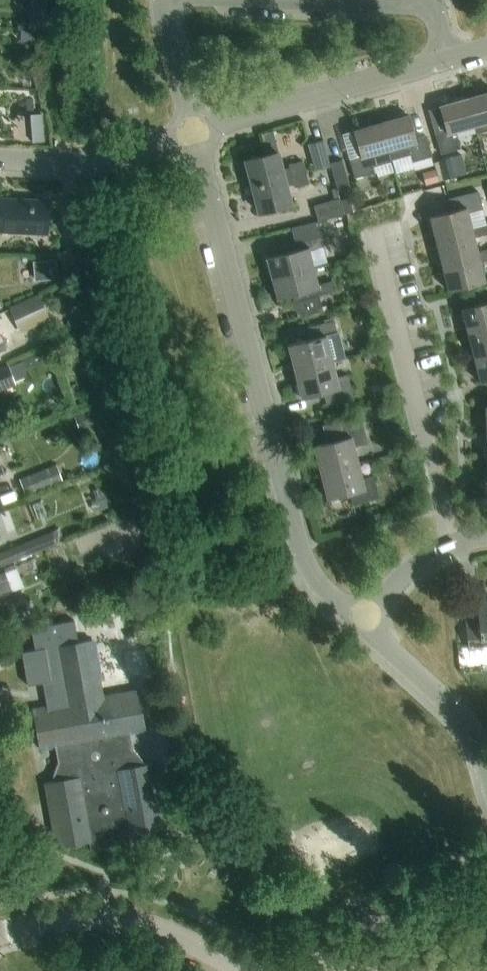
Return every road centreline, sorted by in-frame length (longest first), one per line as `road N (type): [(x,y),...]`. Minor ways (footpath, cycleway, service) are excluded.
road 1 (residential): [(360,615),(307,566),(191,130)]
road 2 (unclassified): [(0,931),(45,919),(115,917),(232,962),(284,965),(486,895)]
road 3 (residential): [(451,539),(376,240)]
road 4 (residential): [(191,130),(449,56)]
road 5 (residential): [(486,766),(457,711),(360,615)]
road 6 (residential): [(0,158),(53,160),(191,130)]
road 7 (residential): [(431,7),(282,0)]
road 8 (residential): [(191,130),(158,0)]

